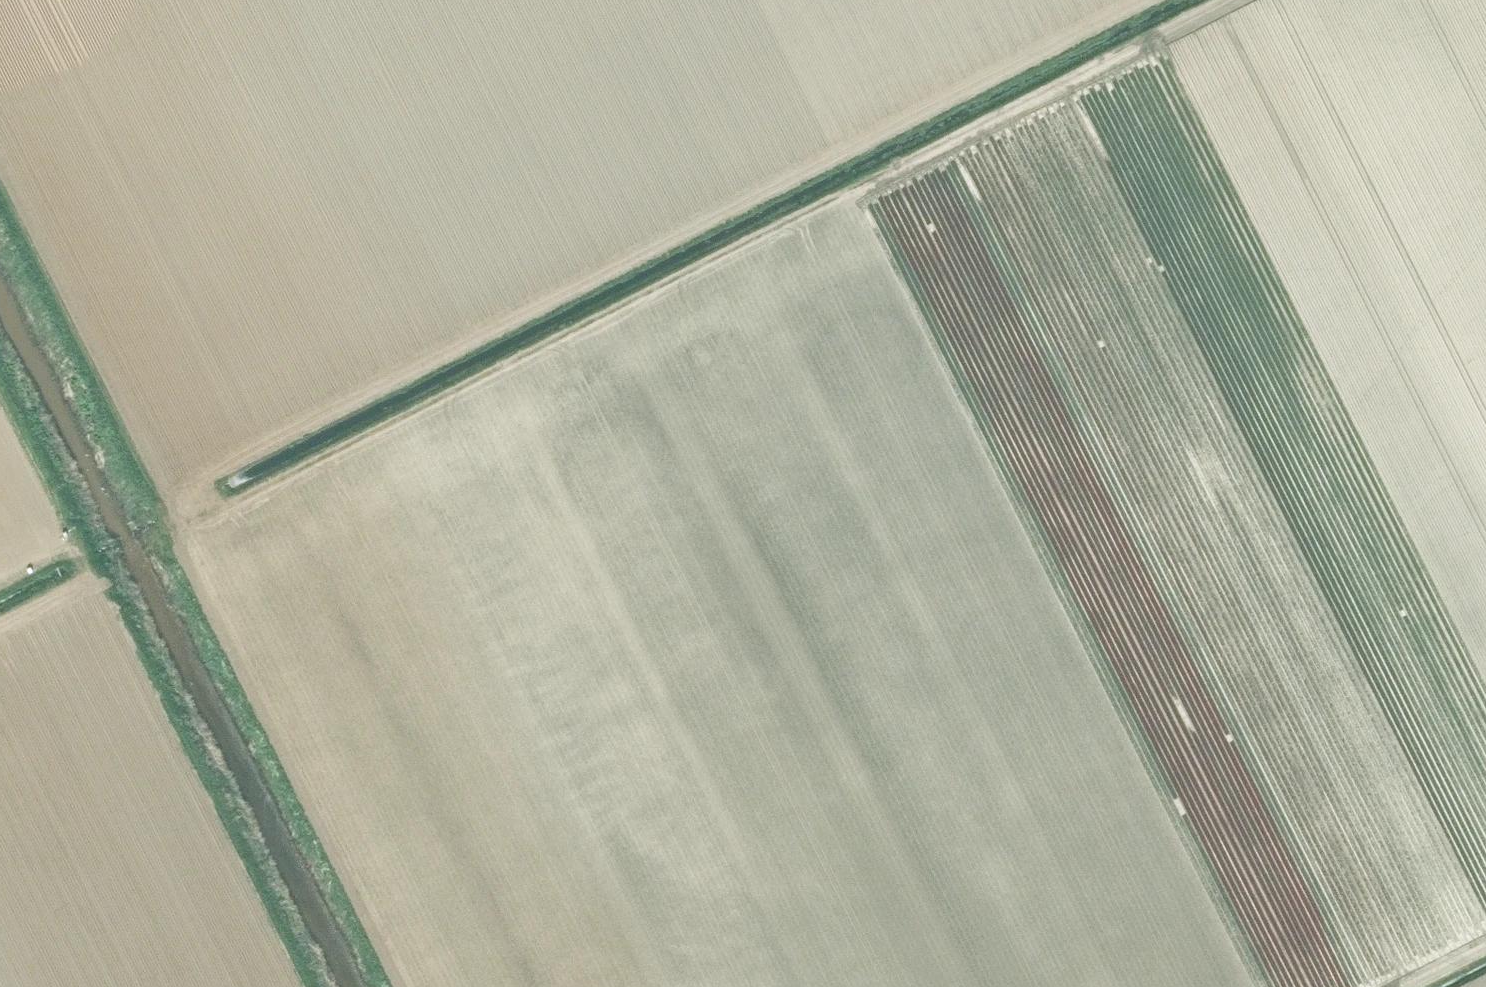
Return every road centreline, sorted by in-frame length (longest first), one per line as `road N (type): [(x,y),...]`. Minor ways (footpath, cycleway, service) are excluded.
road 1 (track): [(174,519),(0,167)]

